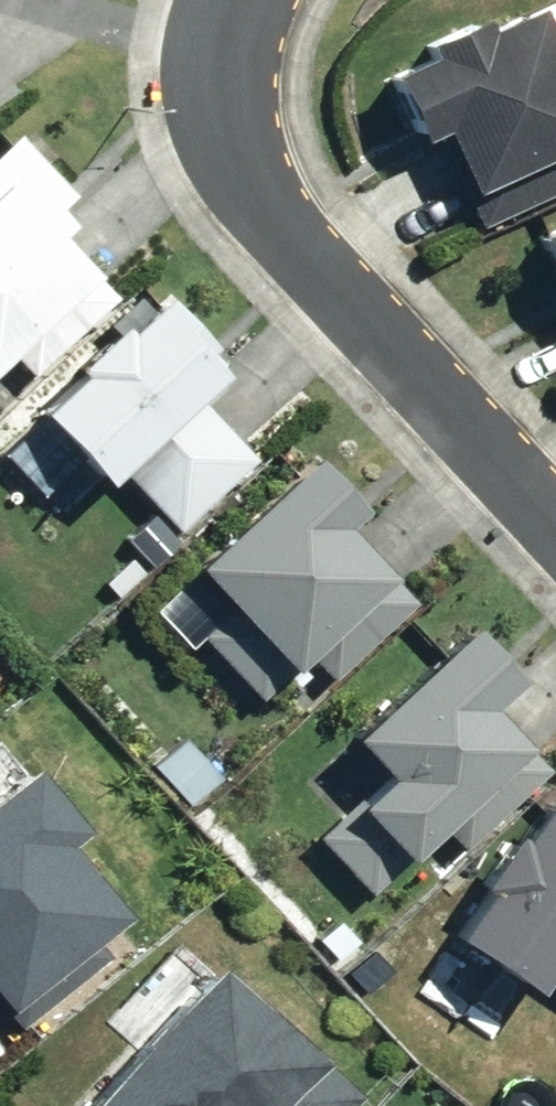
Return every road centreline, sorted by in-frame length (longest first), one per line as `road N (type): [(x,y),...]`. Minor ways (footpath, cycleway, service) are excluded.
road 1 (residential): [(555,528),(264,214),(241,179),(216,100),(217,56),(236,0)]

